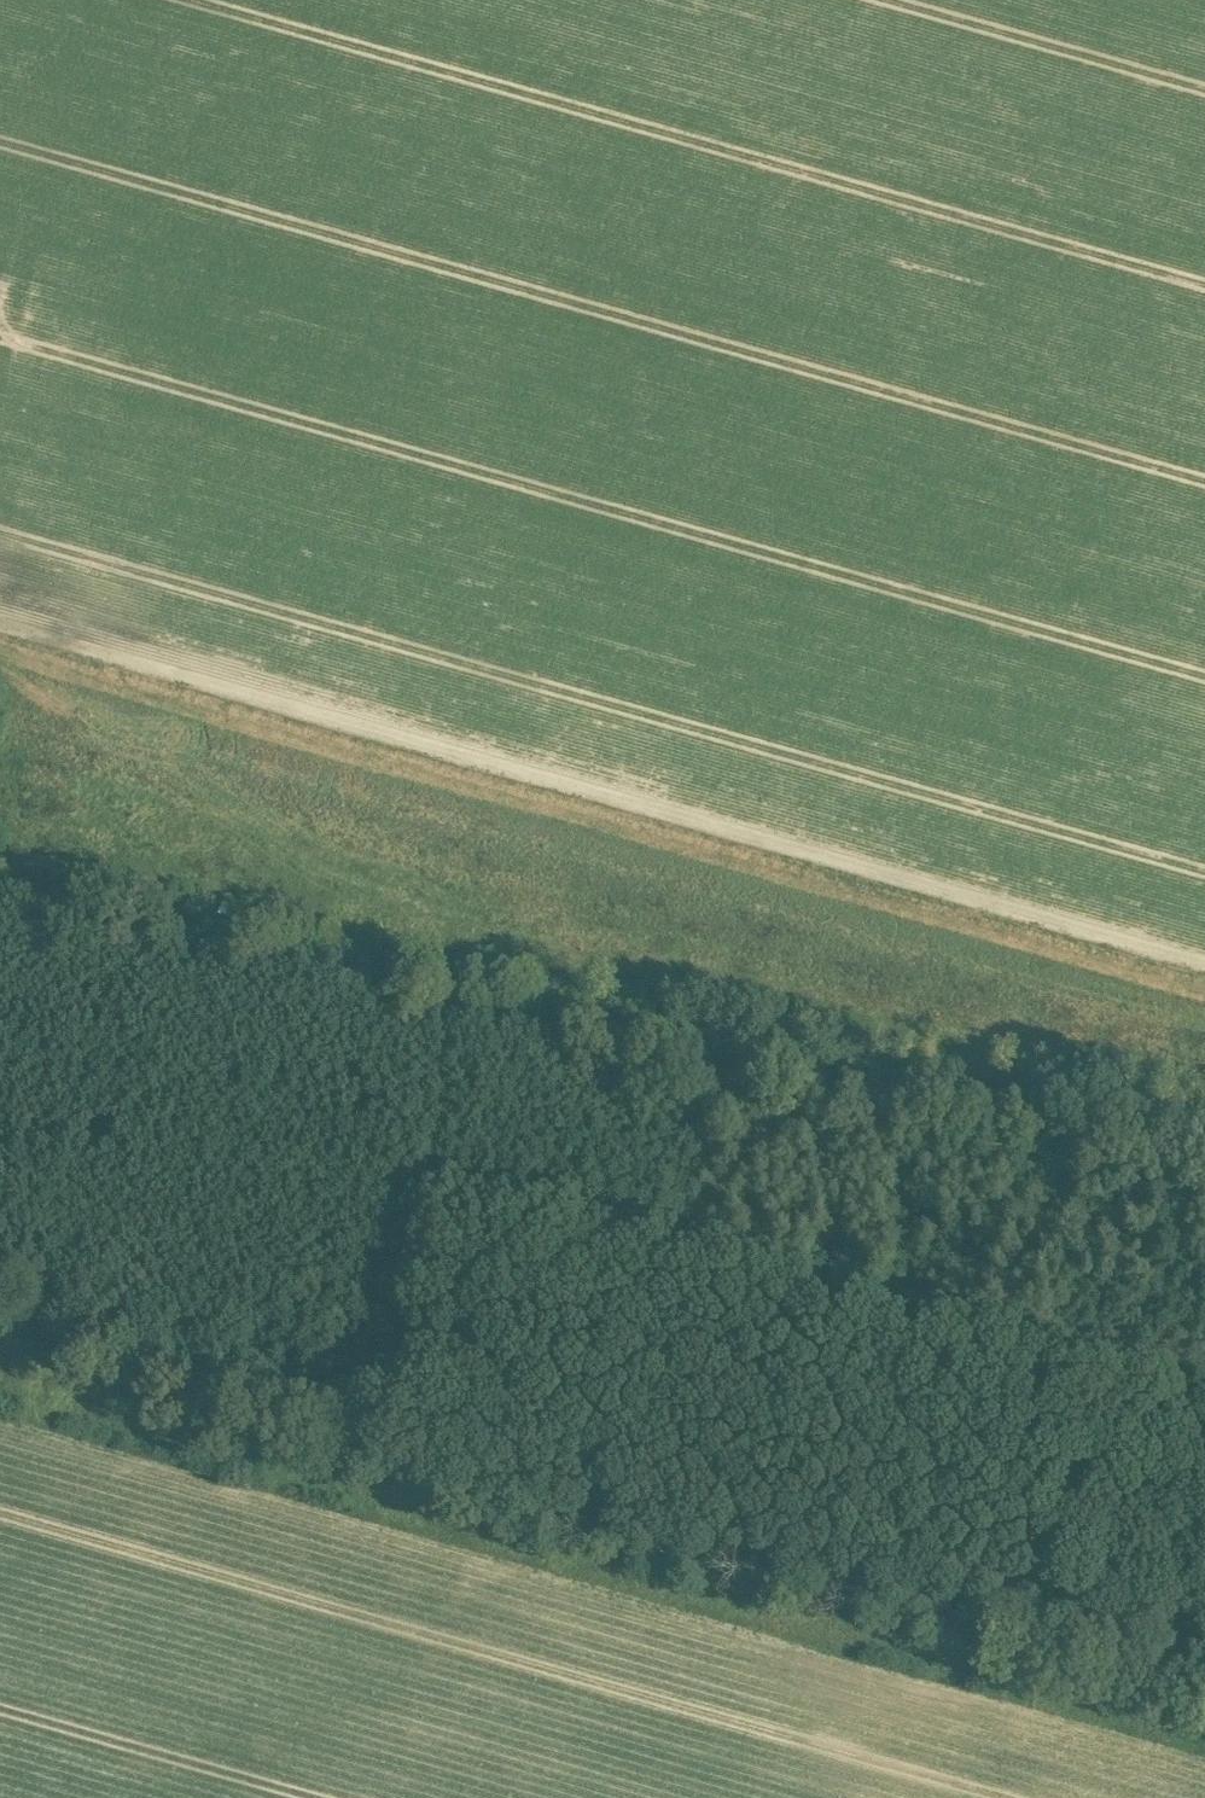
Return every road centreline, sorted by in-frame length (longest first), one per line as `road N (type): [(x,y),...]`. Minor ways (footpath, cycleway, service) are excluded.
road 1 (track): [(1204,1407),(0,1085)]

